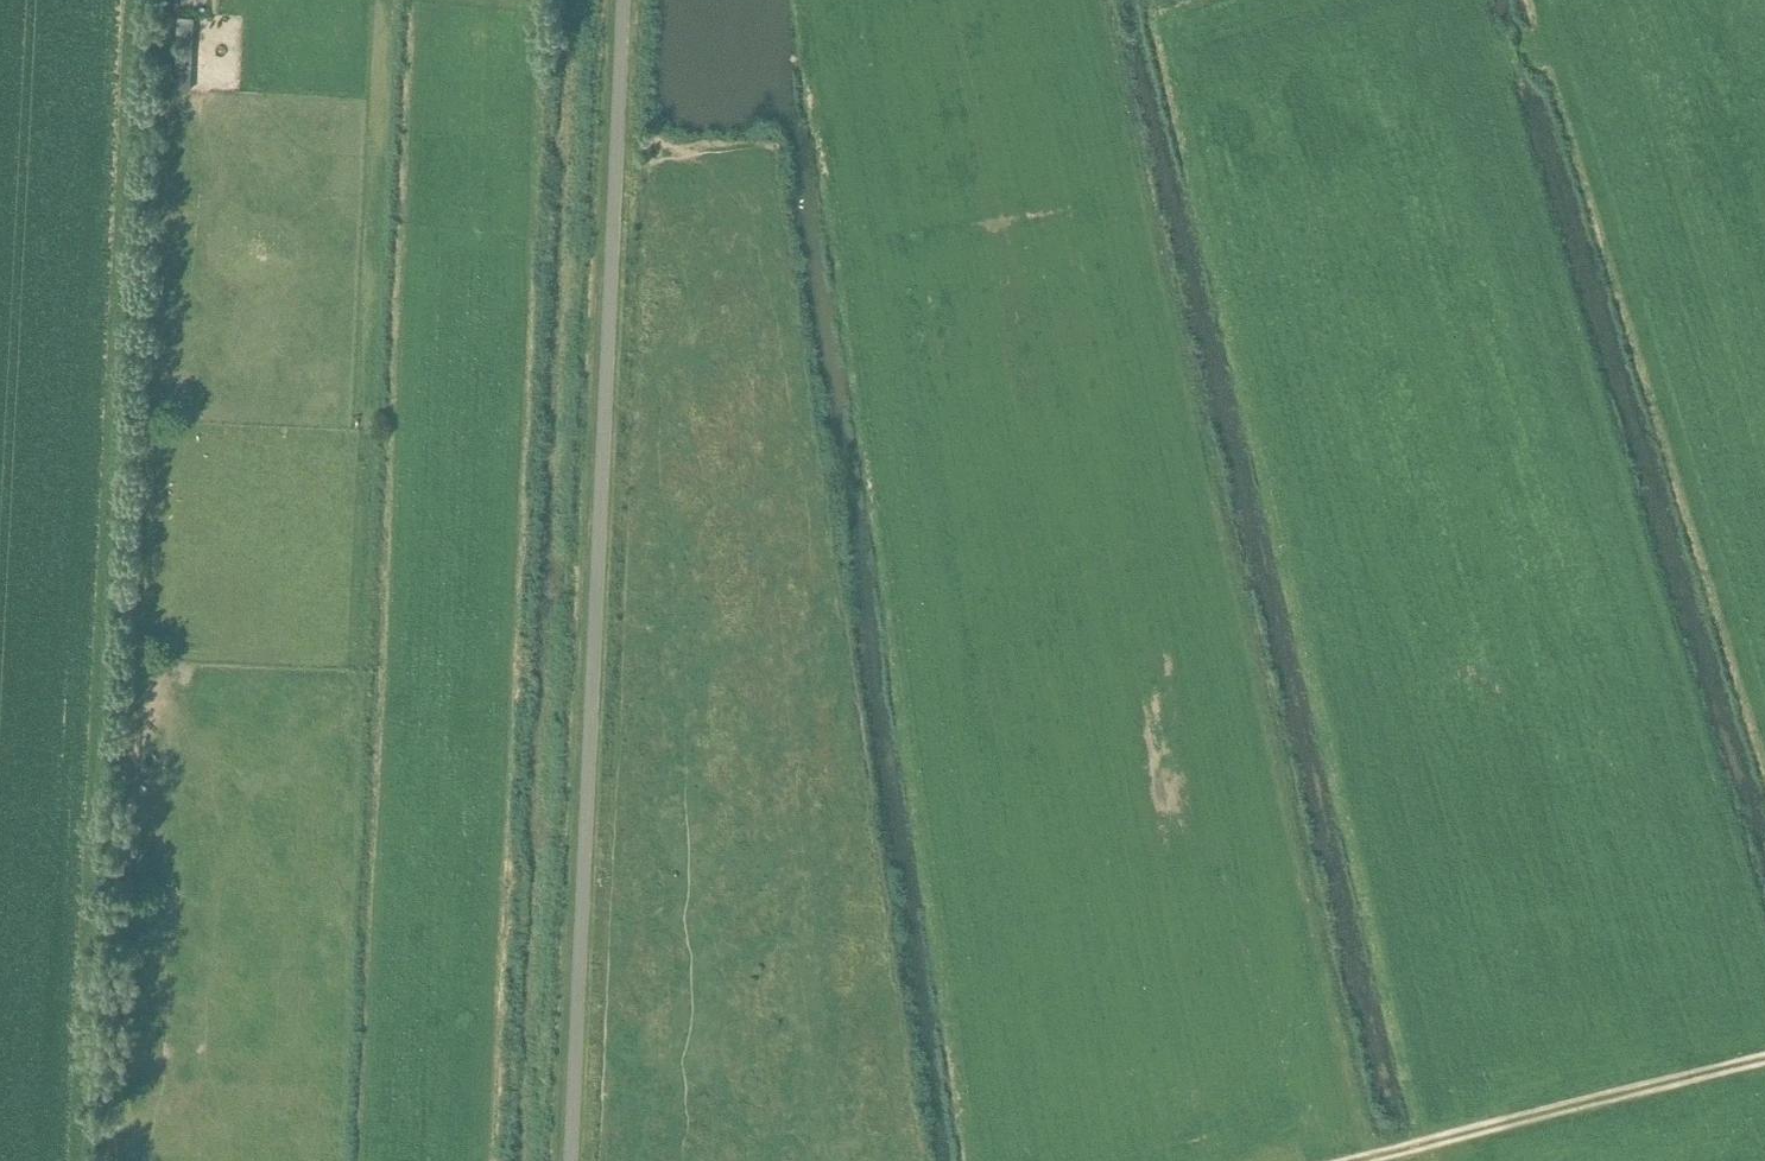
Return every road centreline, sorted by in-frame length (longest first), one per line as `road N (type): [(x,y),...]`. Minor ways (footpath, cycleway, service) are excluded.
road 1 (track): [(1358,1160),(1764,1060)]

